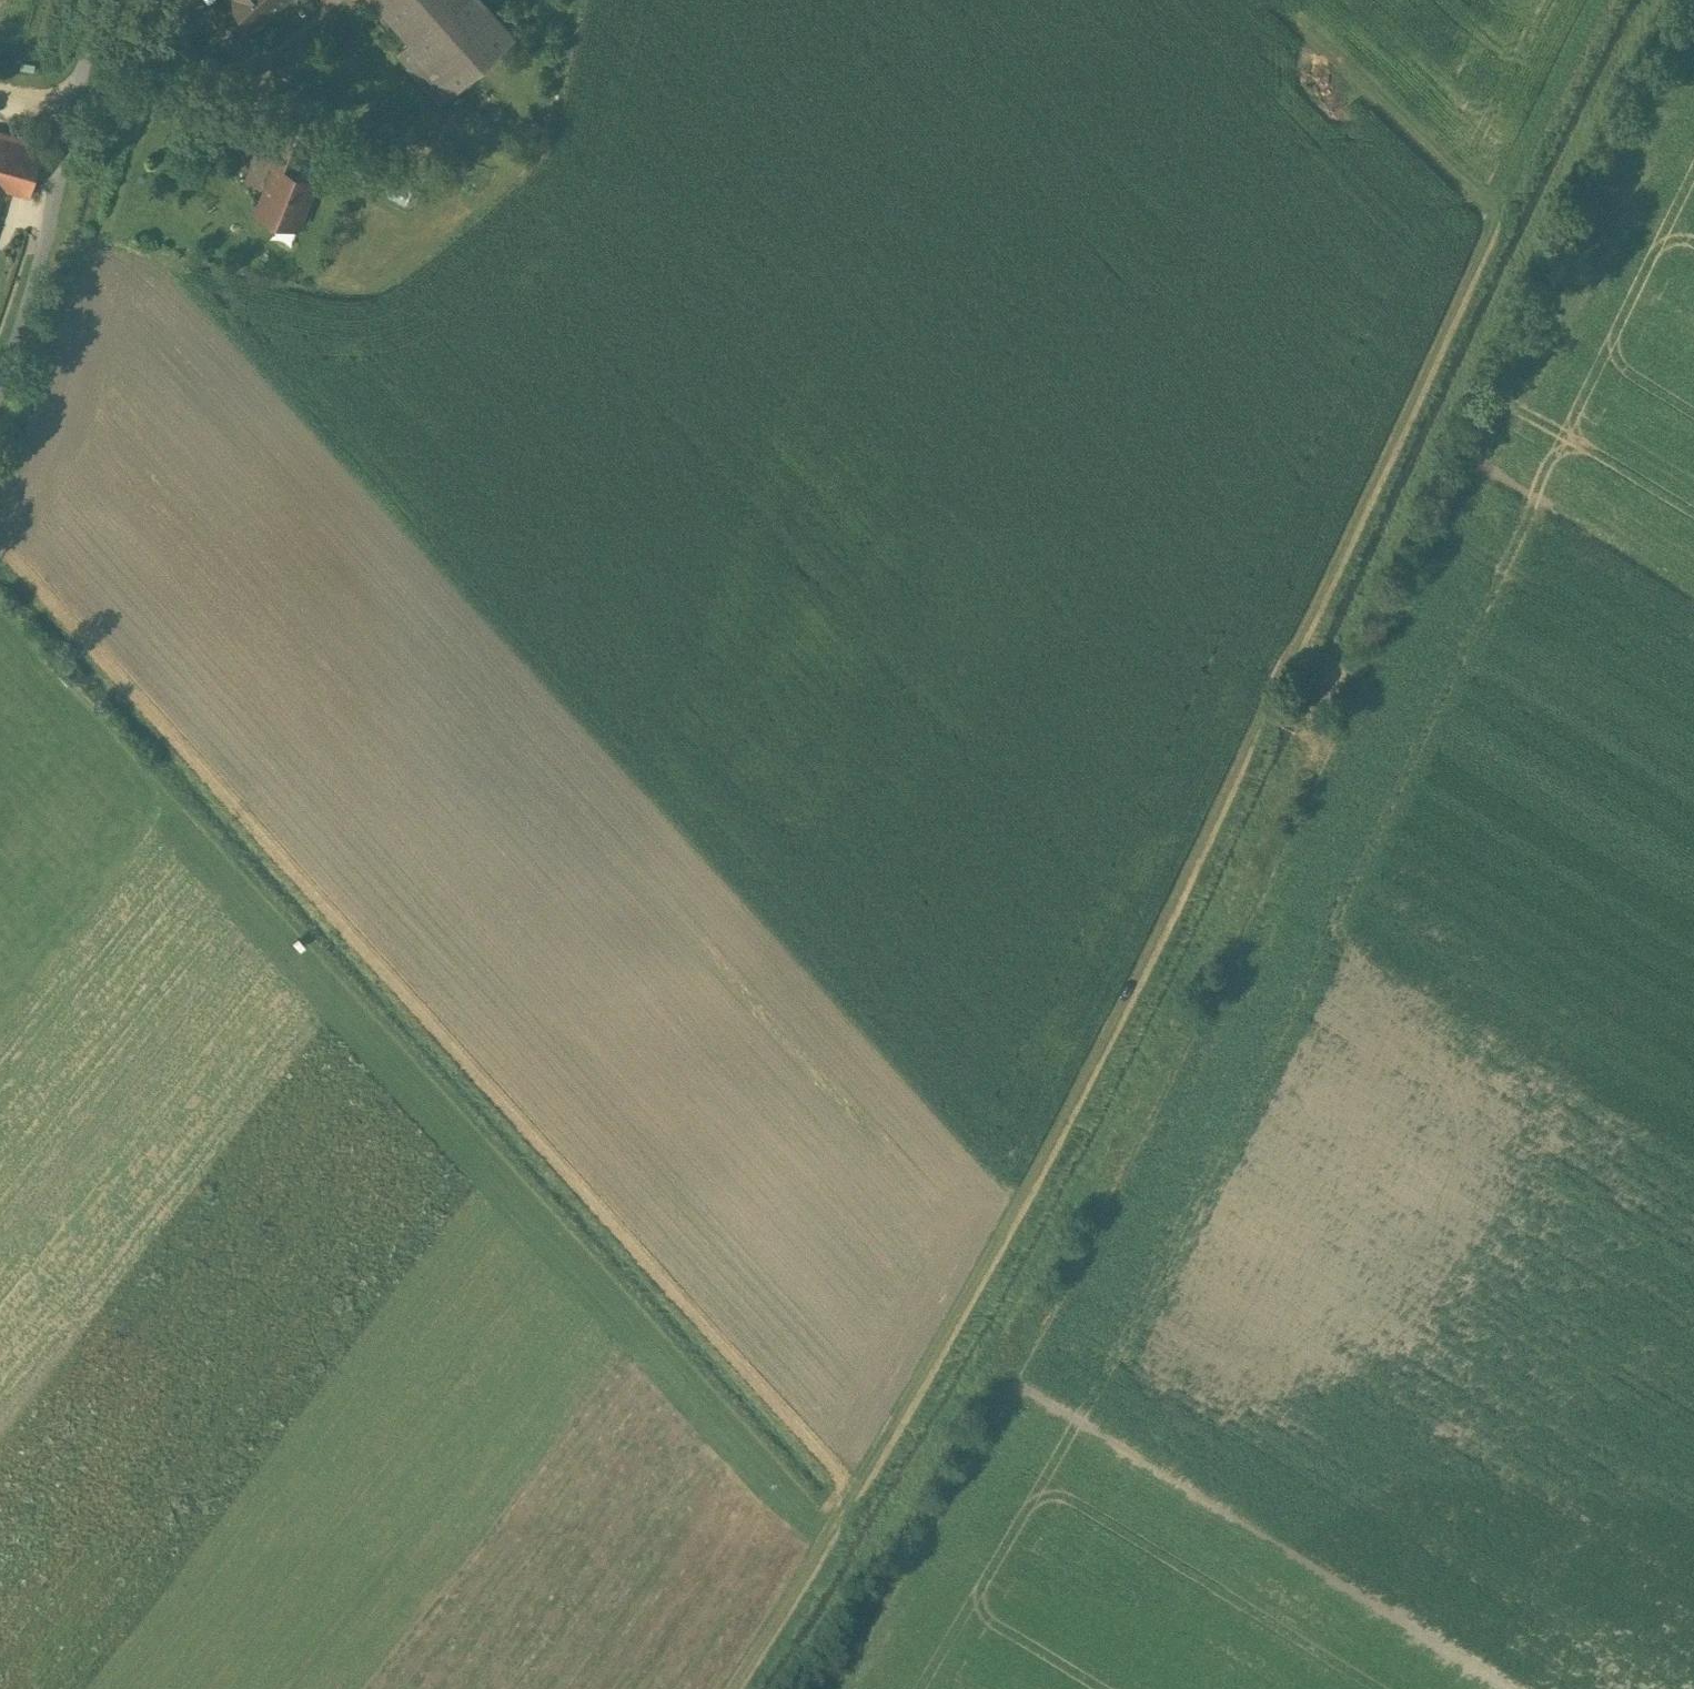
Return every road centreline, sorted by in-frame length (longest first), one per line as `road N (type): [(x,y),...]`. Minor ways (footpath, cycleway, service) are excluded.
road 1 (unclassified): [(0,390),(56,223),(108,0)]
road 2 (track): [(254,60),(524,165)]

